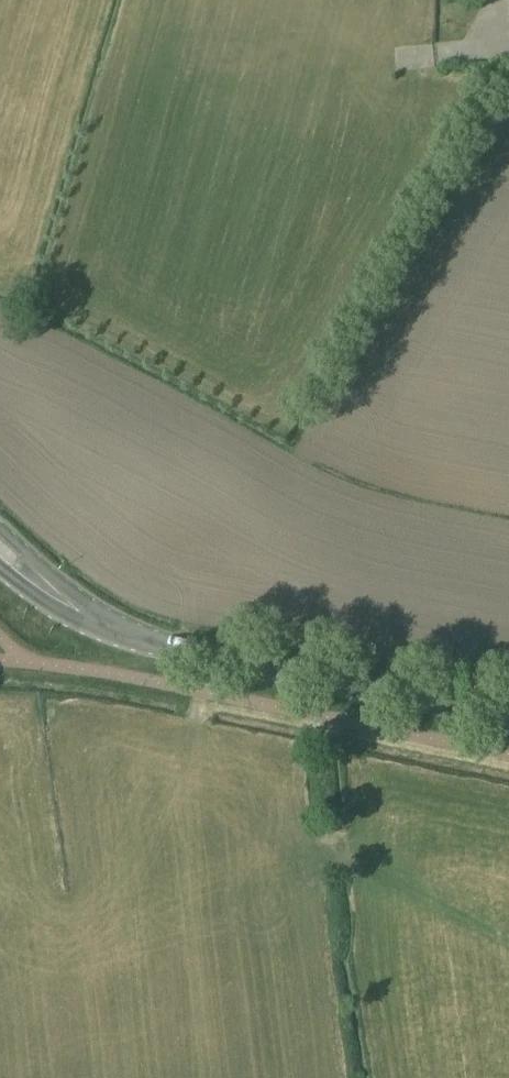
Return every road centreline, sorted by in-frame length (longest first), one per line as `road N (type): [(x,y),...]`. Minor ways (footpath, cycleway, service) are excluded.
road 1 (tertiary): [(508,721),(175,651)]
road 2 (tertiary): [(175,651),(94,609),(0,530)]
road 3 (tertiary): [(0,570),(54,615),(110,638),(175,651)]

